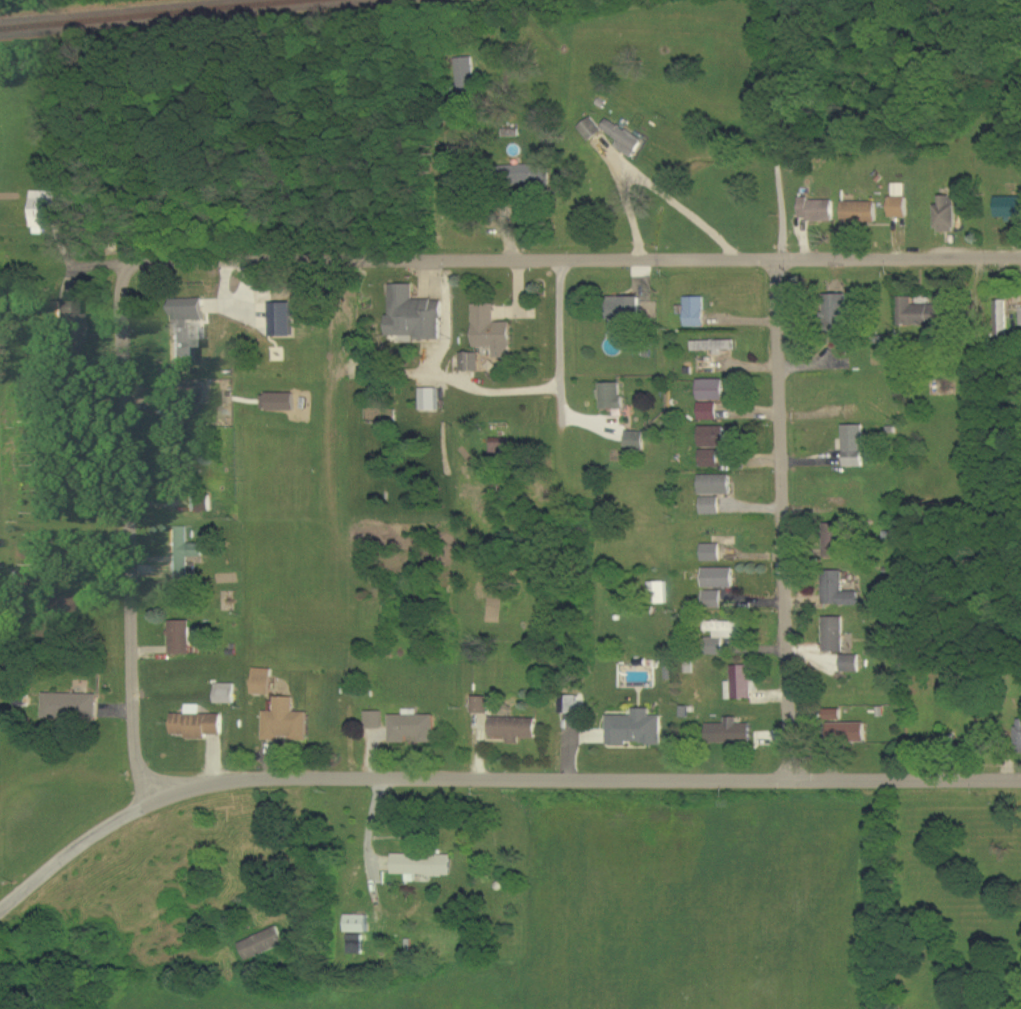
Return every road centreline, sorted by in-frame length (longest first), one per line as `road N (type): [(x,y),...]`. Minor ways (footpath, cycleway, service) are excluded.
road 1 (residential): [(133,270),(1020,256)]
road 2 (residential): [(1020,782),(221,780),(153,801)]
road 3 (residential): [(153,801),(135,764),(116,315),(133,270)]
road 4 (residential): [(792,782),(777,259)]
road 5 (residential): [(153,801),(96,831),(0,907)]
road 6 (residential): [(560,262),(562,412),(587,420)]

